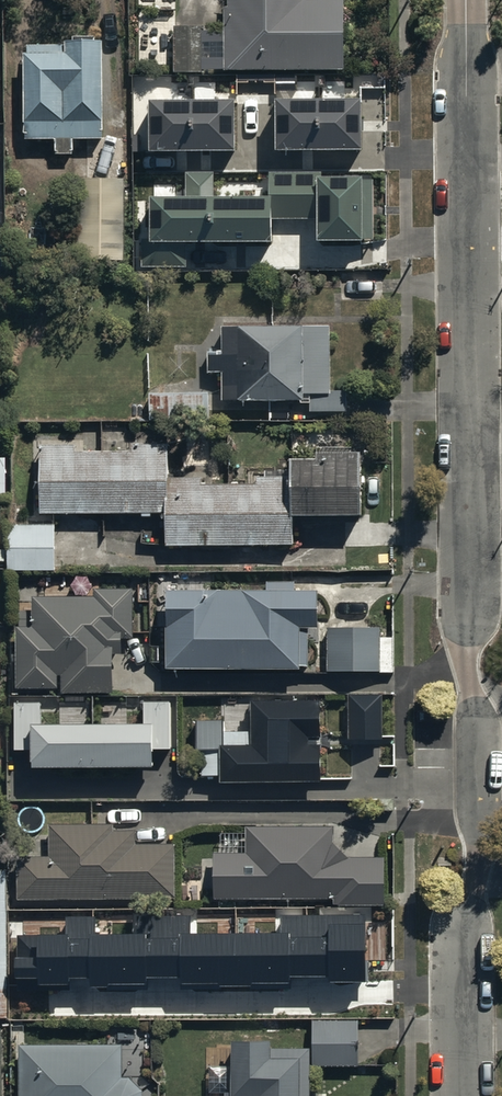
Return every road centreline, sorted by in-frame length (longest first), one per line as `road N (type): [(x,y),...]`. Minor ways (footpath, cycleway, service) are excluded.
road 1 (residential): [(469,0),(468,679),(481,719),(483,839),(462,940),(464,1095)]

